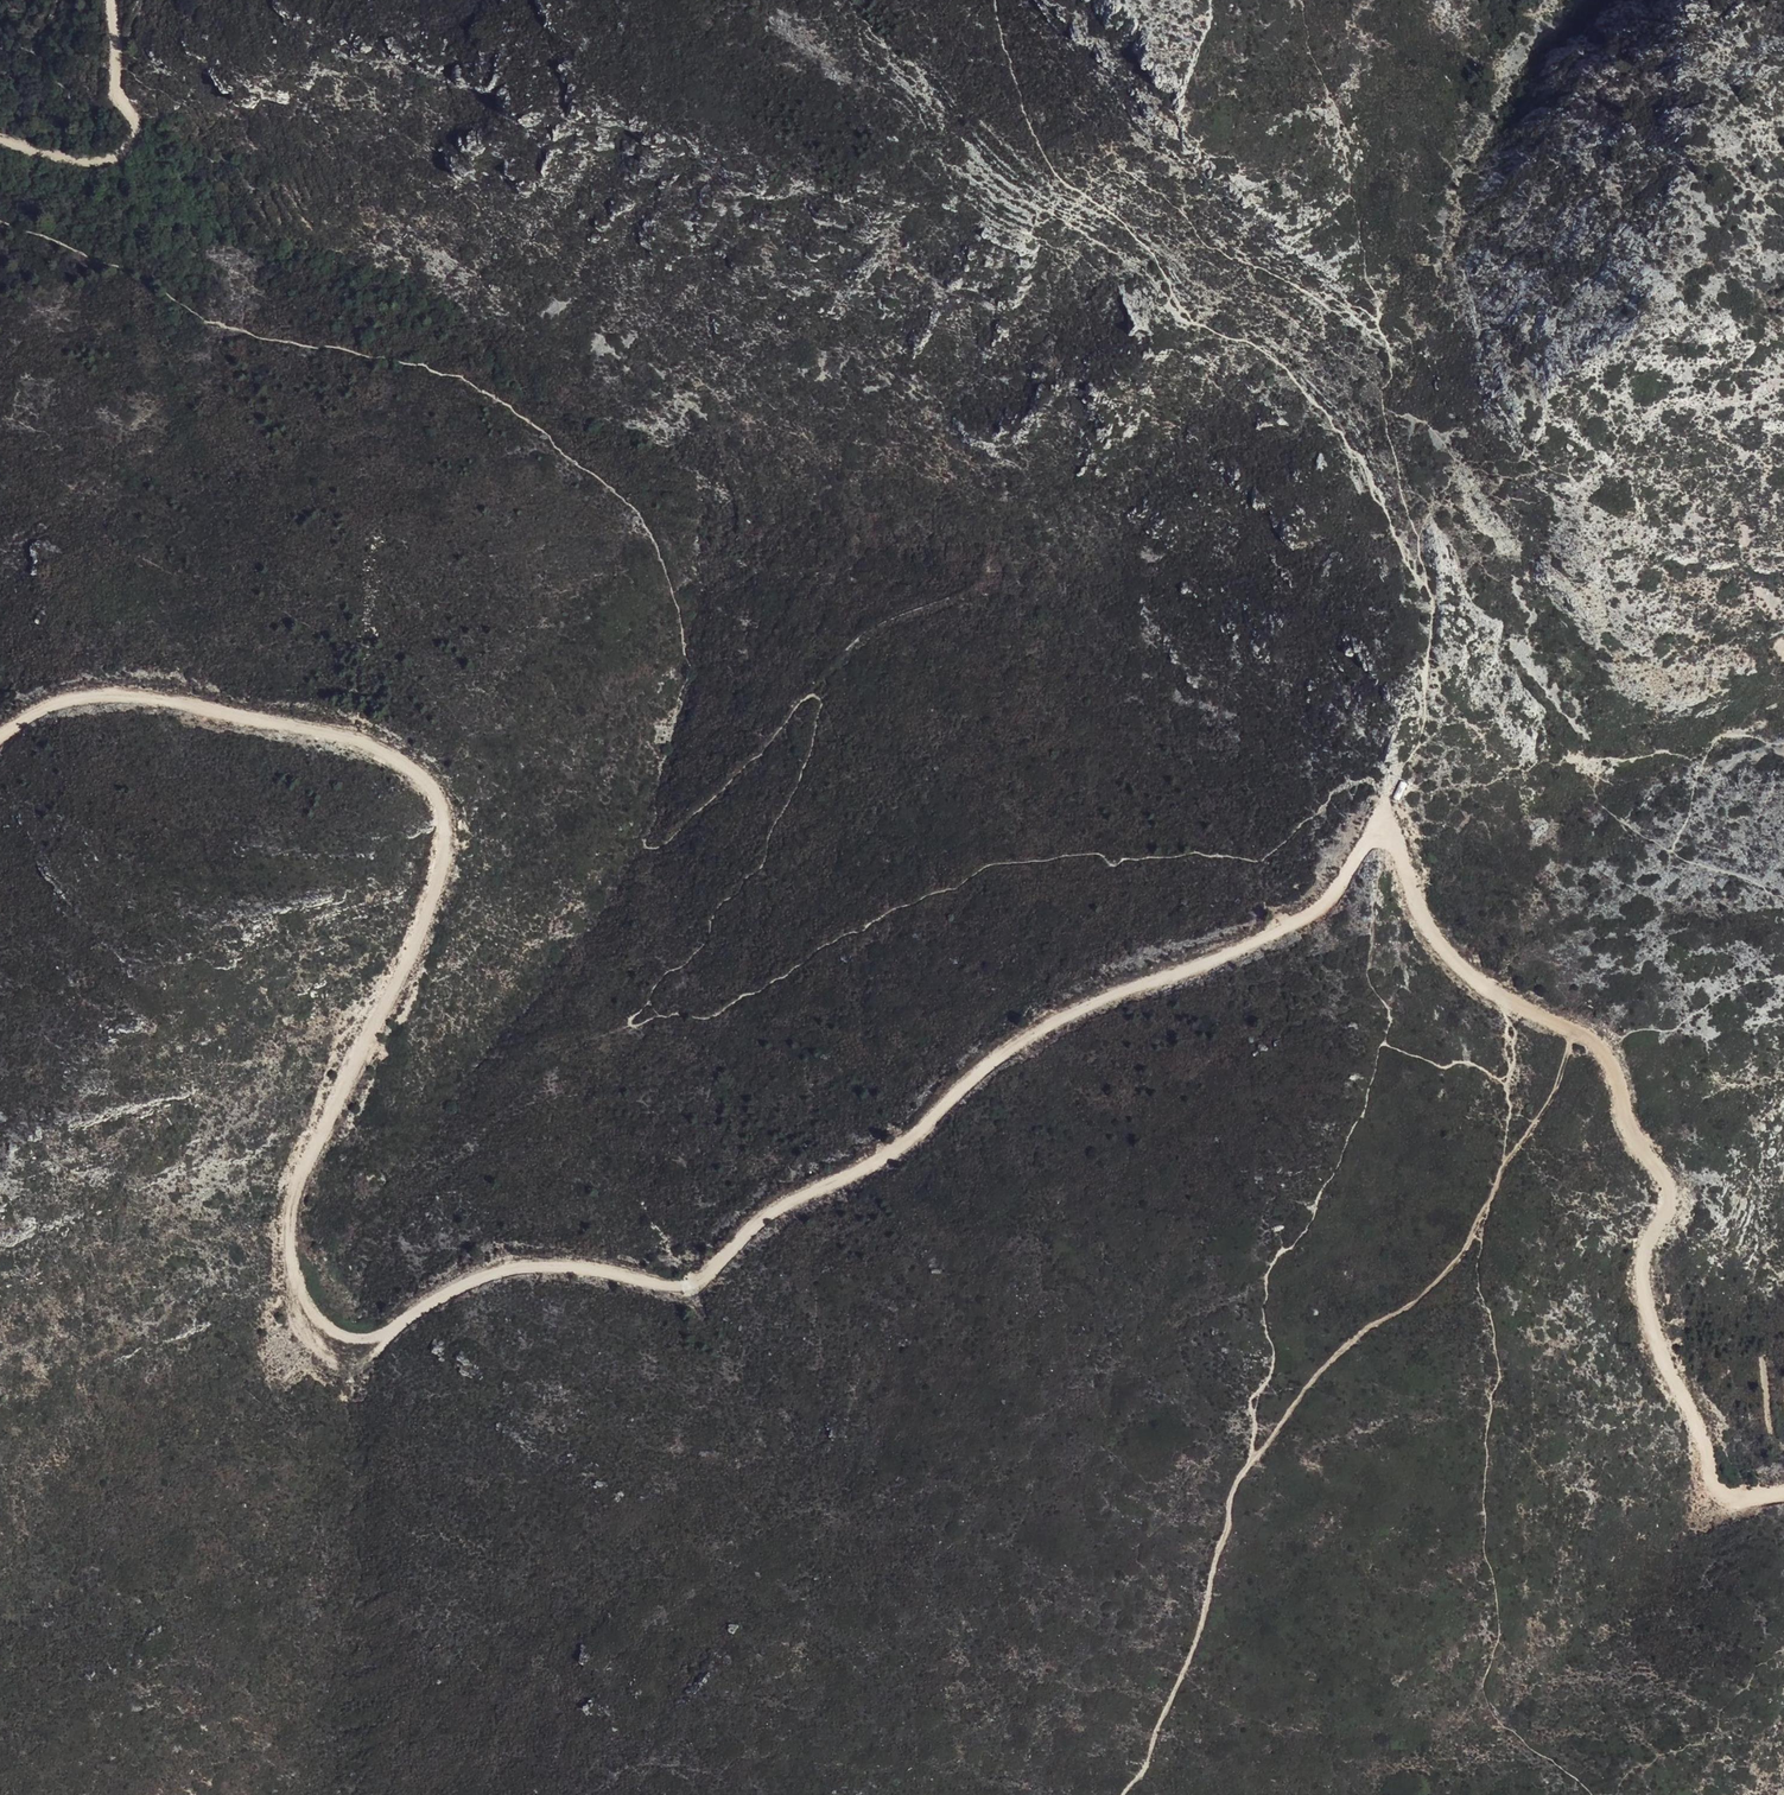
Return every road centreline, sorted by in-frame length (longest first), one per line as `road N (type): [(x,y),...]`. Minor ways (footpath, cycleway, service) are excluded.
road 1 (track): [(0,739),(35,713),(131,693),(352,741),(429,777),(448,809),(451,834),(433,910),(397,992),(356,1050),(293,1197),(297,1275),(316,1320),(349,1341),(377,1339),(491,1271),(550,1265),(658,1287),(703,1278),(764,1214),(891,1156),(1025,1043),(1321,912),(1372,838),(1384,834),(1398,846),(1413,901),(1437,943),(1481,988),(1610,1060),(1625,1137),(1672,1200),(1648,1245),(1646,1274),(1649,1324),(1664,1370),(1697,1422),(1710,1479),(1729,1499),(1783,1496)]
road 2 (track): [(114,0),(117,90),(137,136),(122,159),(87,164),(0,147)]

